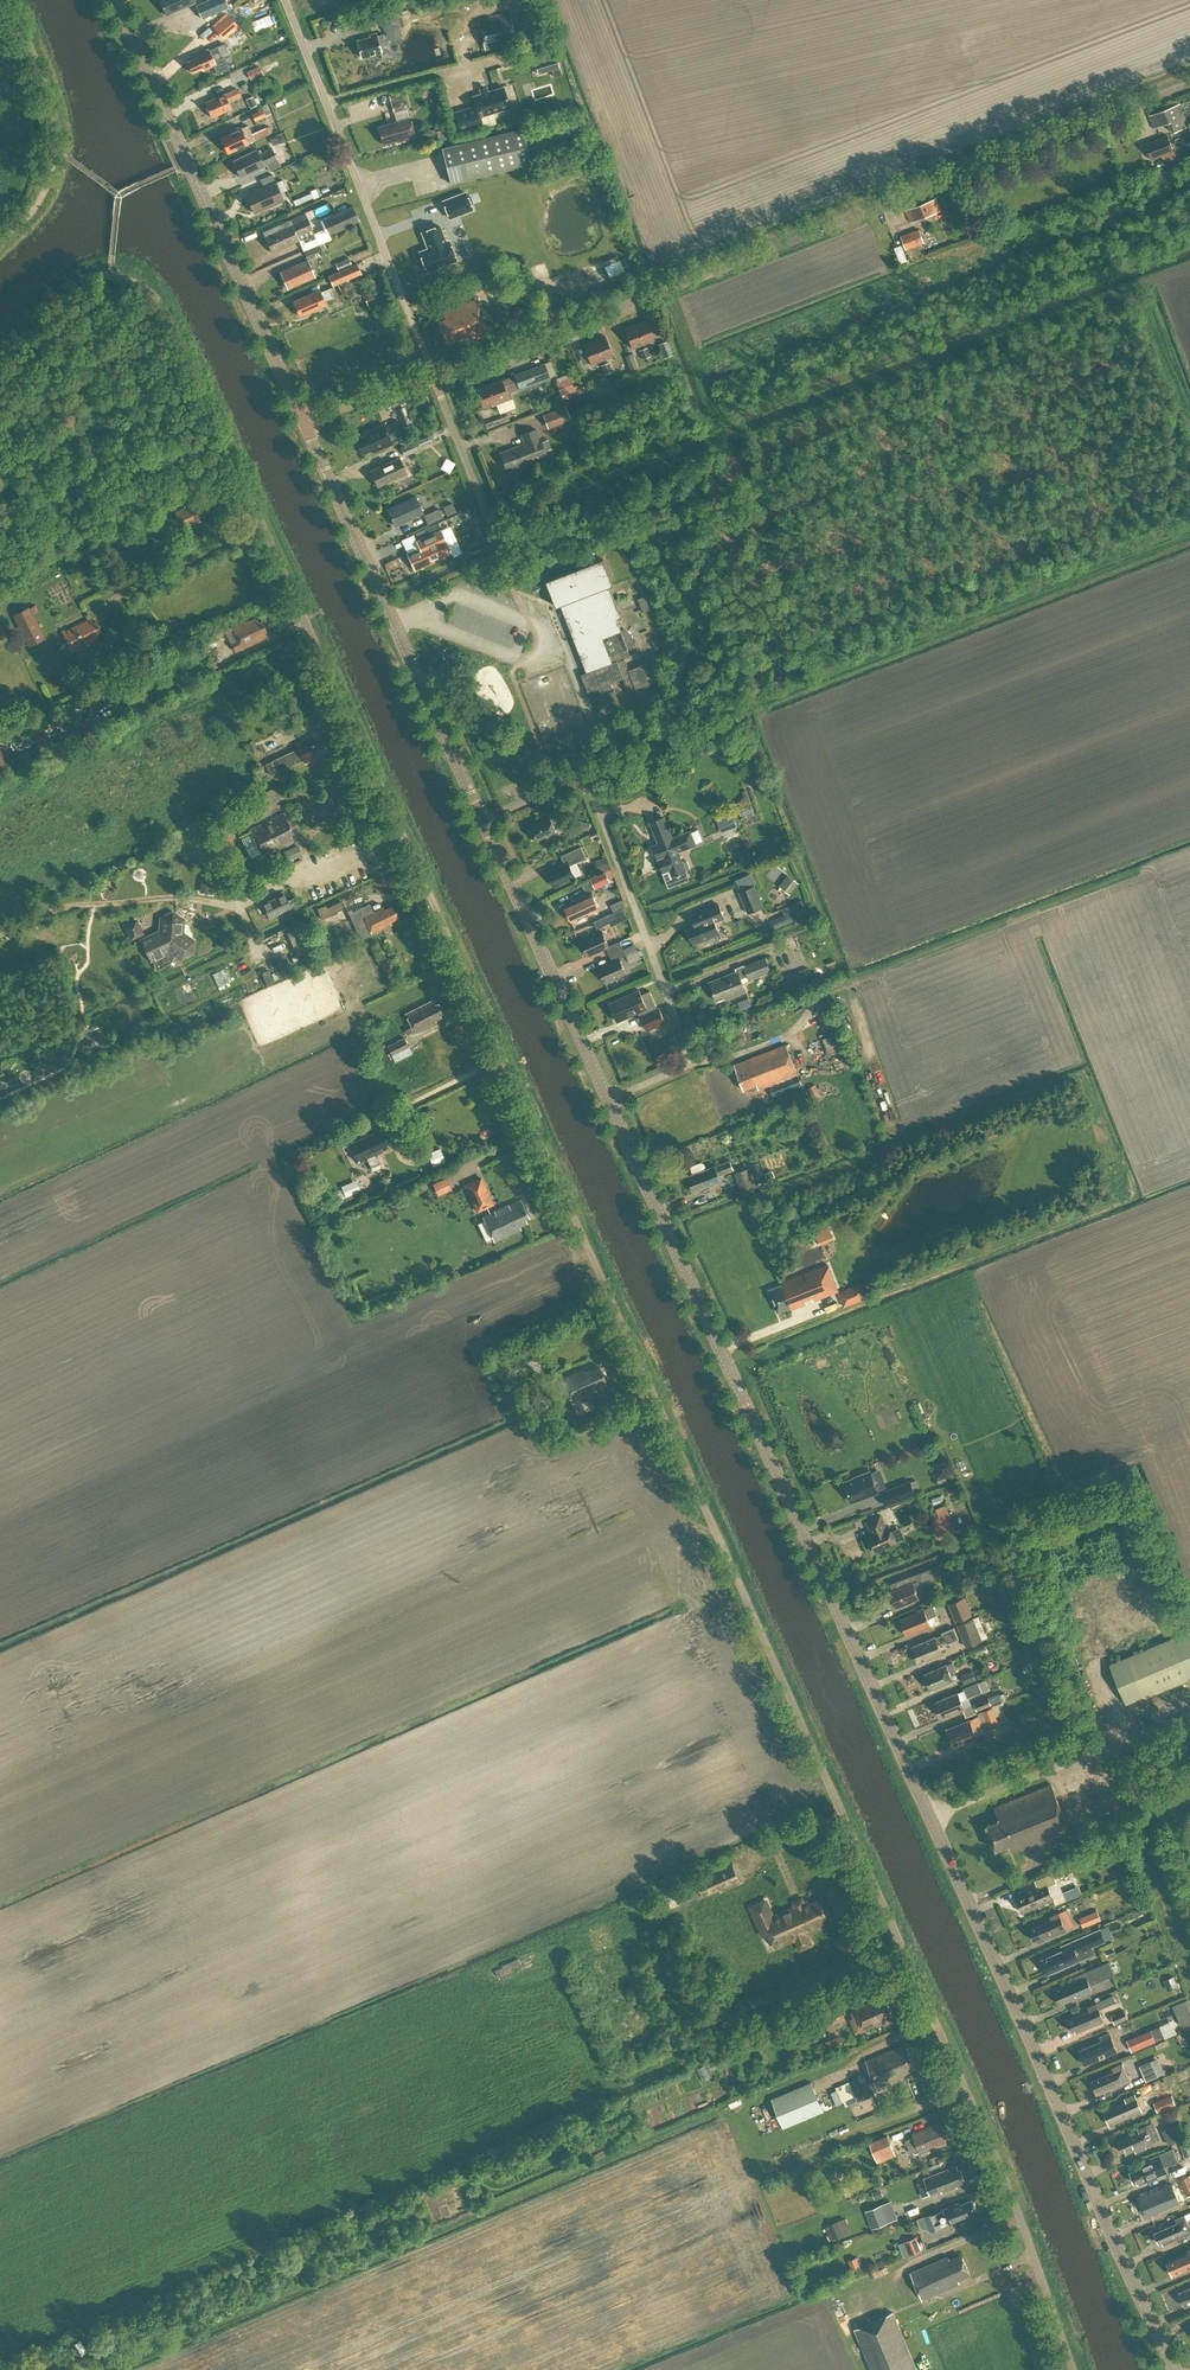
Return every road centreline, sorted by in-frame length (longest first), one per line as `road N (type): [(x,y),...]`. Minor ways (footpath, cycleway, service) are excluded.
road 1 (unclassified): [(1074,2369),(991,2147),(171,320),(146,289),(110,276)]
road 2 (tertiary): [(1174,2369),(608,1099)]
road 3 (unclassified): [(682,283),(1189,86)]
road 4 (residential): [(608,1099),(678,1068),(686,1048),(585,778),(482,820)]
road 5 (tertiary): [(305,420),(115,0)]
road 6 (tertiary): [(482,820),(305,420)]
road 7 (residential): [(285,0),(435,378)]
road 8 (tertiary): [(608,1099),(482,820)]
road 9 (residential): [(435,378),(682,283)]
road 10 (track): [(240,905),(170,898),(69,905),(0,936)]
road 11 (residential): [(435,378),(494,539)]
road 12 (unclassified): [(57,142),(45,81),(9,0)]
road 13 (residential): [(305,420),(435,378)]
road 14 (unclassified): [(0,345),(73,283),(110,276)]
road 15 (unclassified): [(57,142),(39,202),(0,246)]

